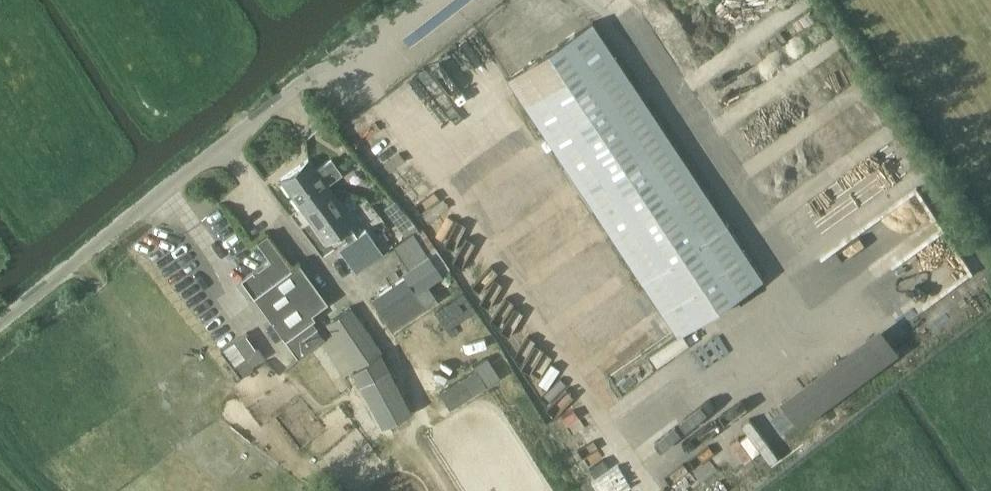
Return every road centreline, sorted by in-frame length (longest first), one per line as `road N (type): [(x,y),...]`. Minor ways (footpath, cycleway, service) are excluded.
road 1 (unclassified): [(0,323),(402,0)]

